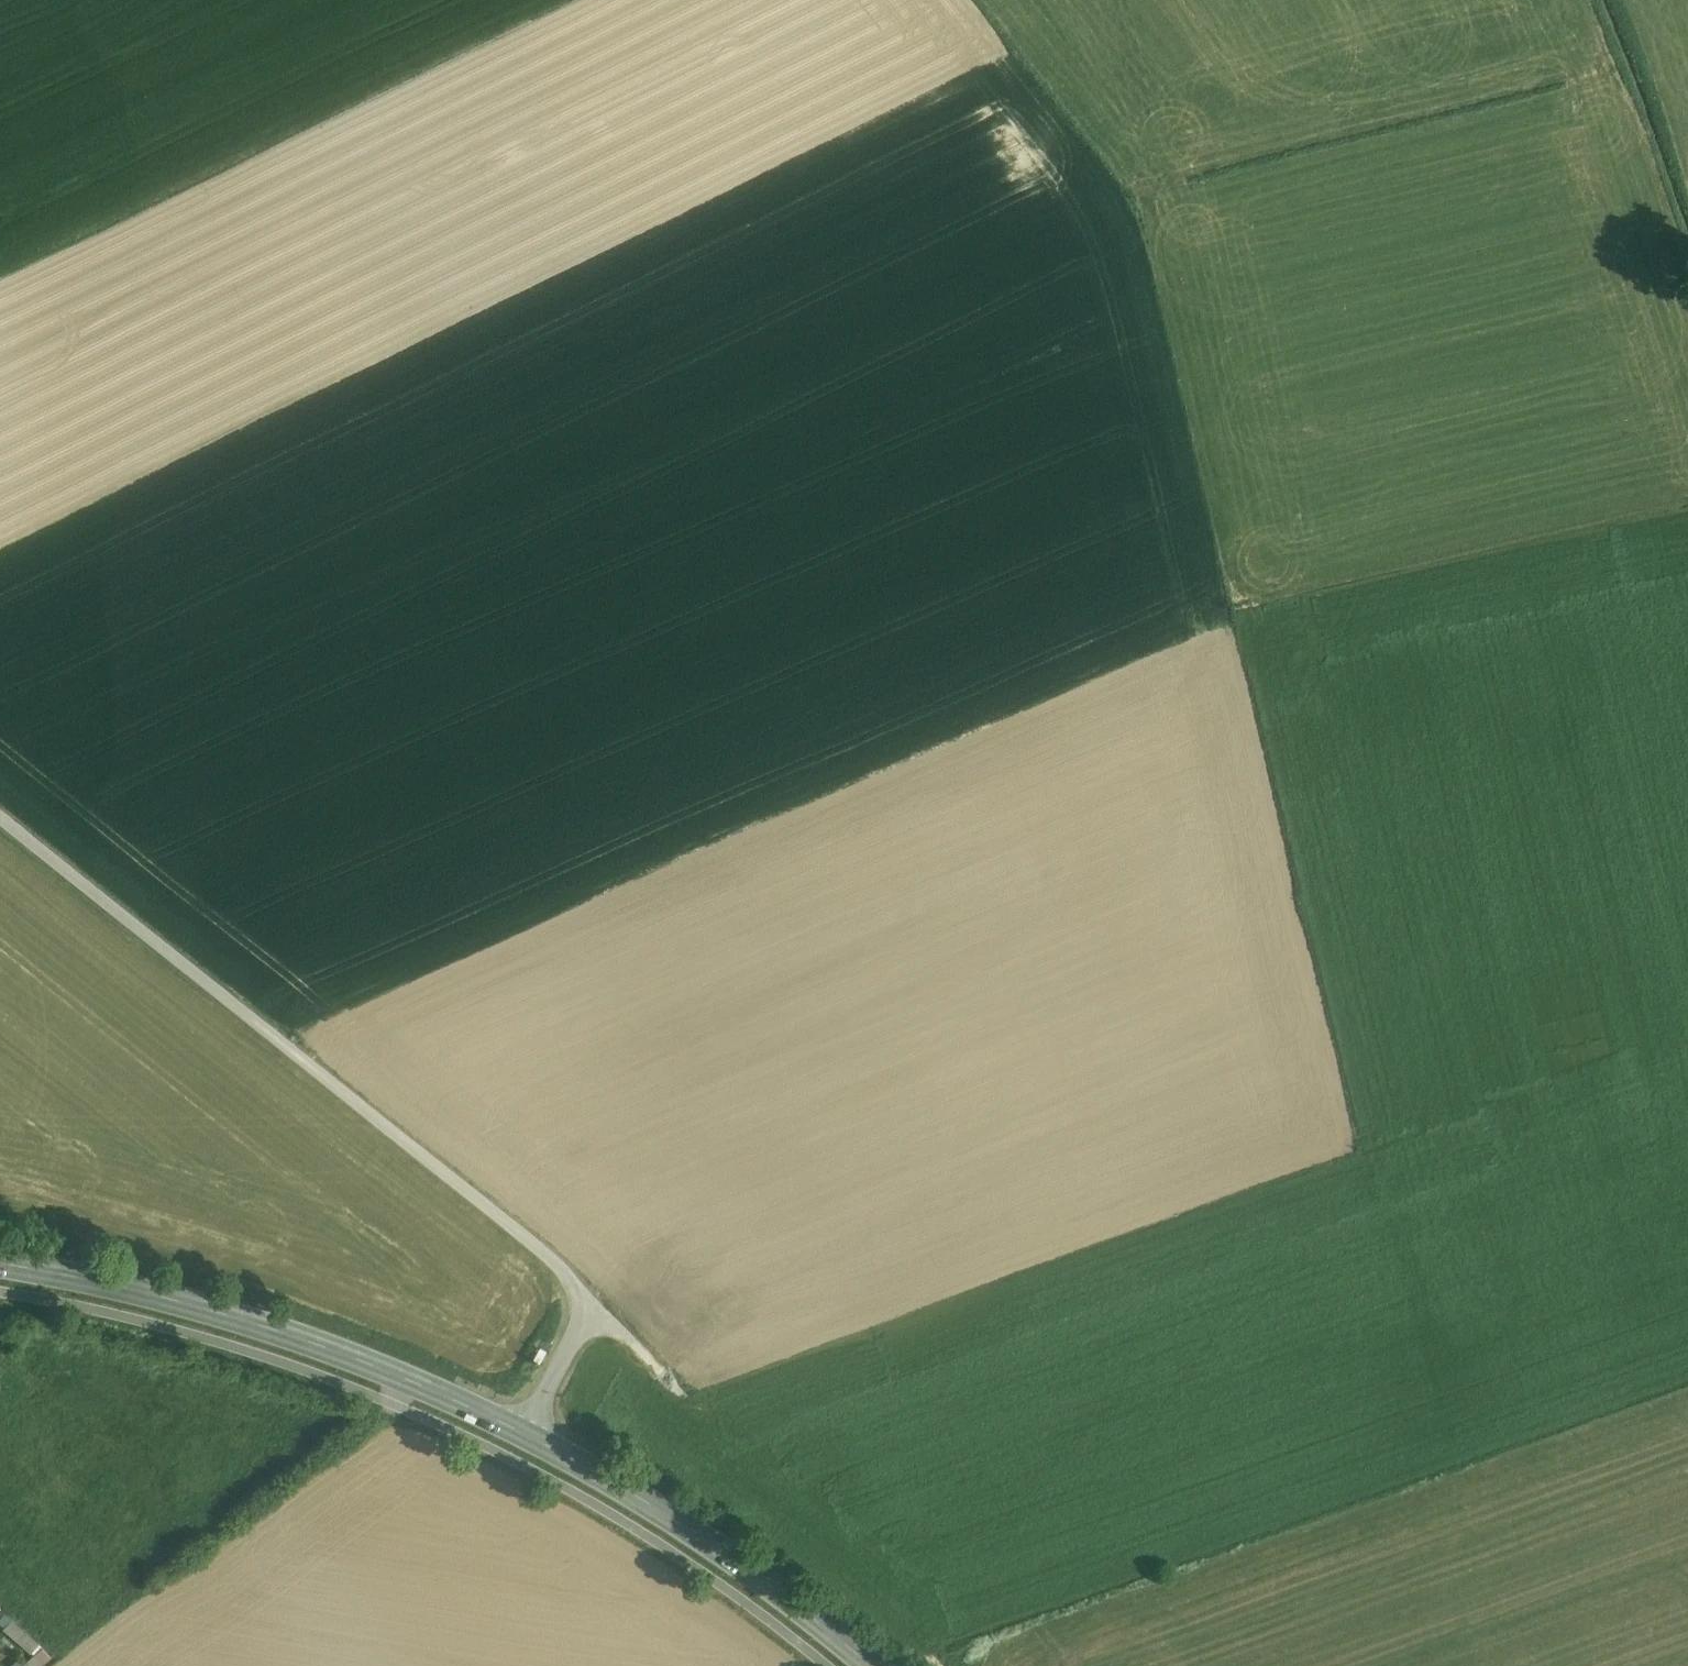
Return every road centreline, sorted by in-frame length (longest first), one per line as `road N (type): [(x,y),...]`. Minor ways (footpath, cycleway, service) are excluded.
road 1 (unclassified): [(527,1436),(579,1333),(582,1300),(566,1268),(0,818)]
road 2 (secondary): [(0,1263),(262,1324),(458,1399),(527,1436)]
road 3 (secondary): [(527,1436),(664,1511),(869,1665)]

